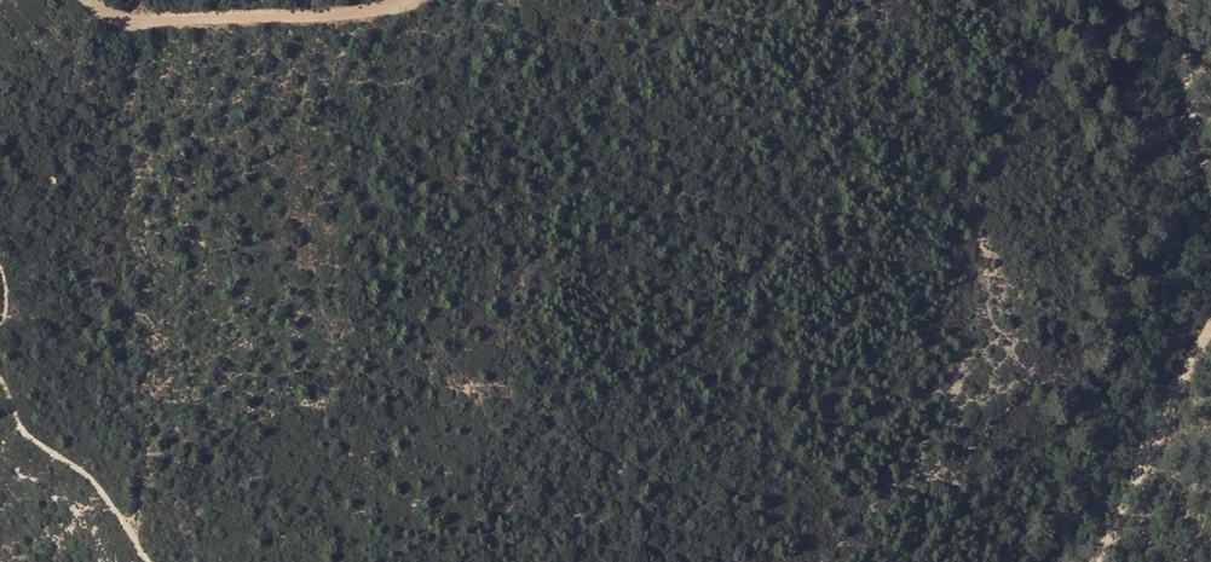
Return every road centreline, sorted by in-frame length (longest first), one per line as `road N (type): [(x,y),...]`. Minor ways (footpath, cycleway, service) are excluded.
road 1 (track): [(94,0),(132,22),(386,12),(408,0)]
road 2 (track): [(1096,561),(1192,360),(1210,297)]
road 3 (track): [(0,387),(25,435),(91,481),(151,561)]
road 4 (track): [(1210,187),(1162,0)]

